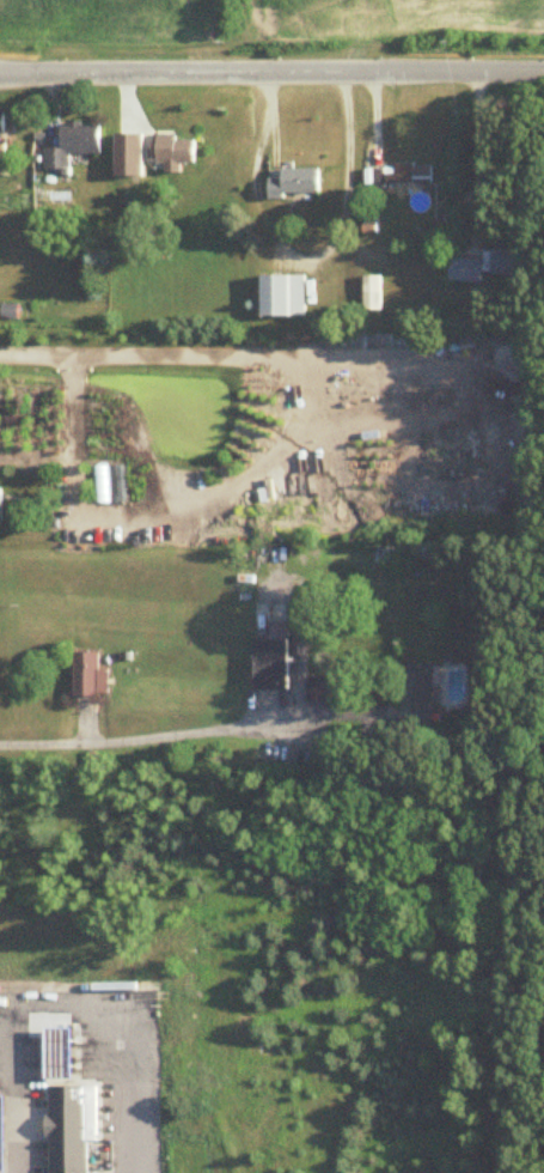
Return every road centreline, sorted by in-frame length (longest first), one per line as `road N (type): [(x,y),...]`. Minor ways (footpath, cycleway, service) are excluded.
road 1 (residential): [(543,74),(0,75)]

